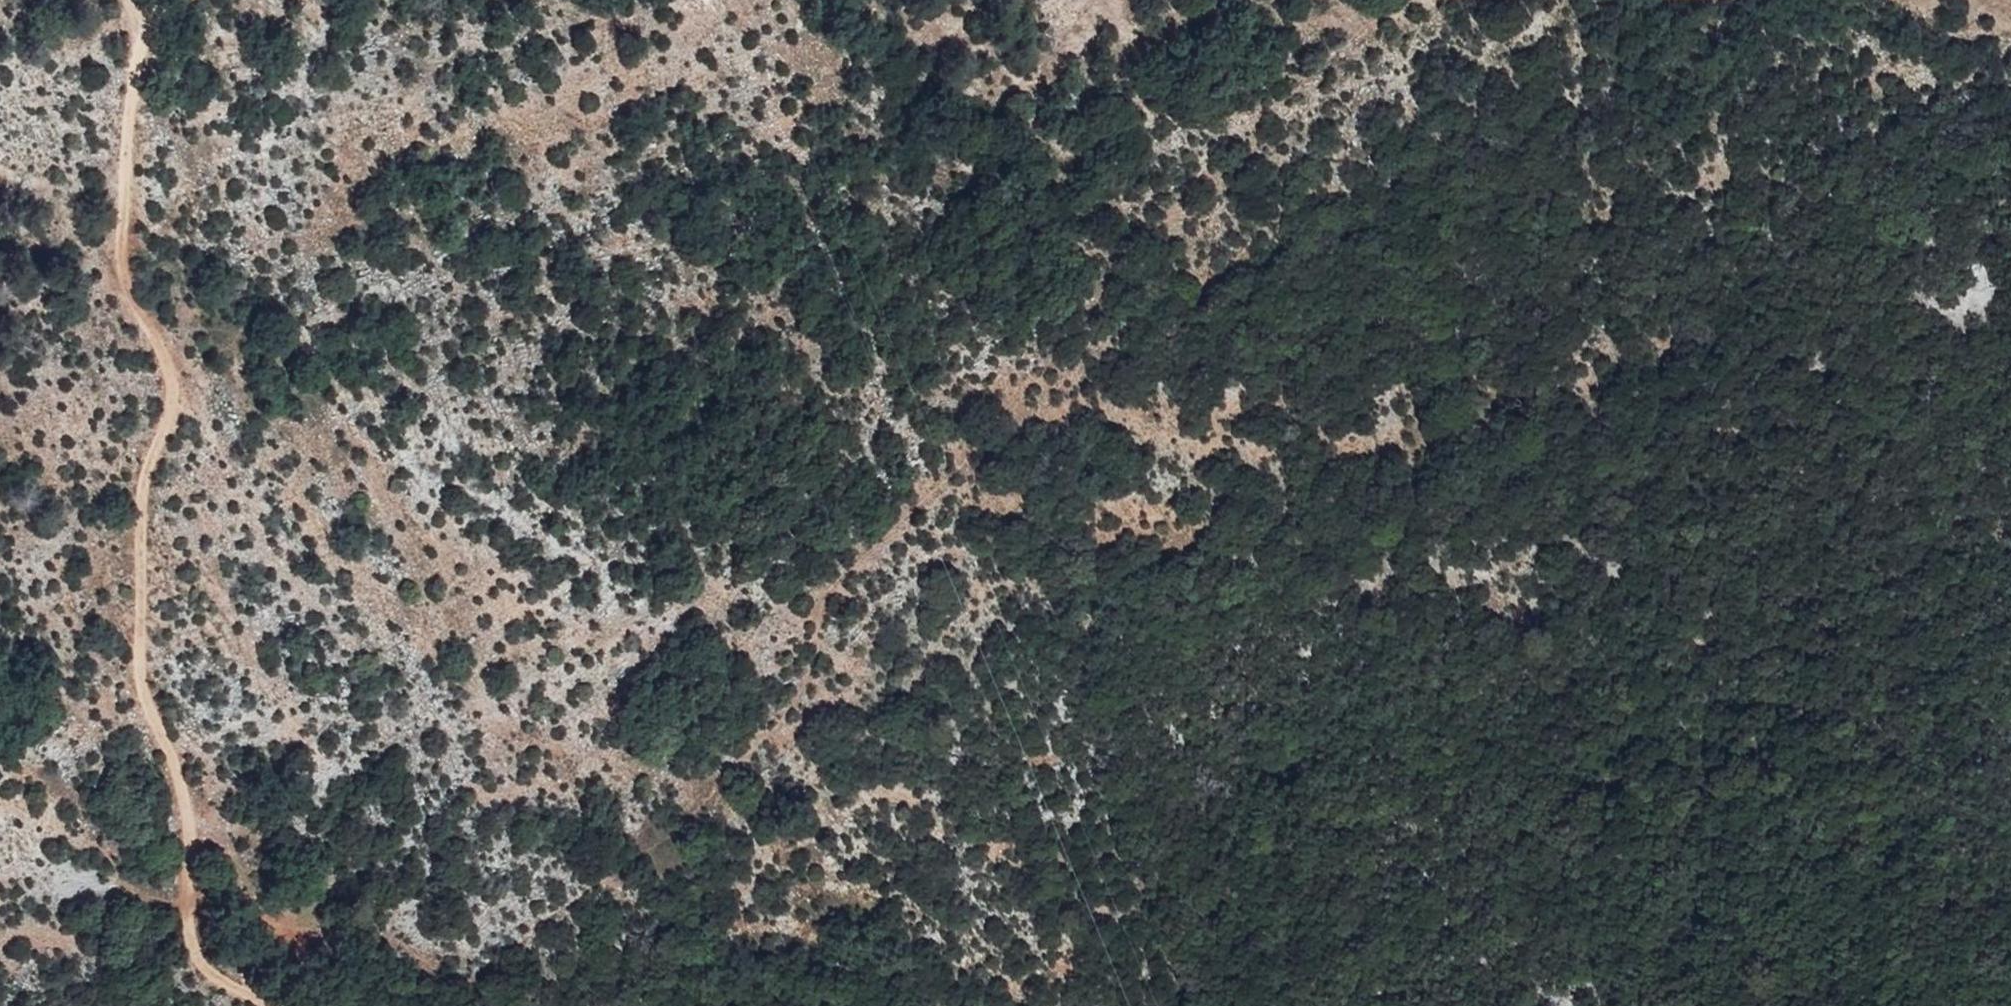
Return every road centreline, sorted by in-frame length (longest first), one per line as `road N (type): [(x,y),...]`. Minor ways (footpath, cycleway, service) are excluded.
road 1 (track): [(274,1005),(219,983),(192,943),(186,807),(137,668),(142,483),(174,407),(168,364),(137,311),(121,261),(140,33)]

